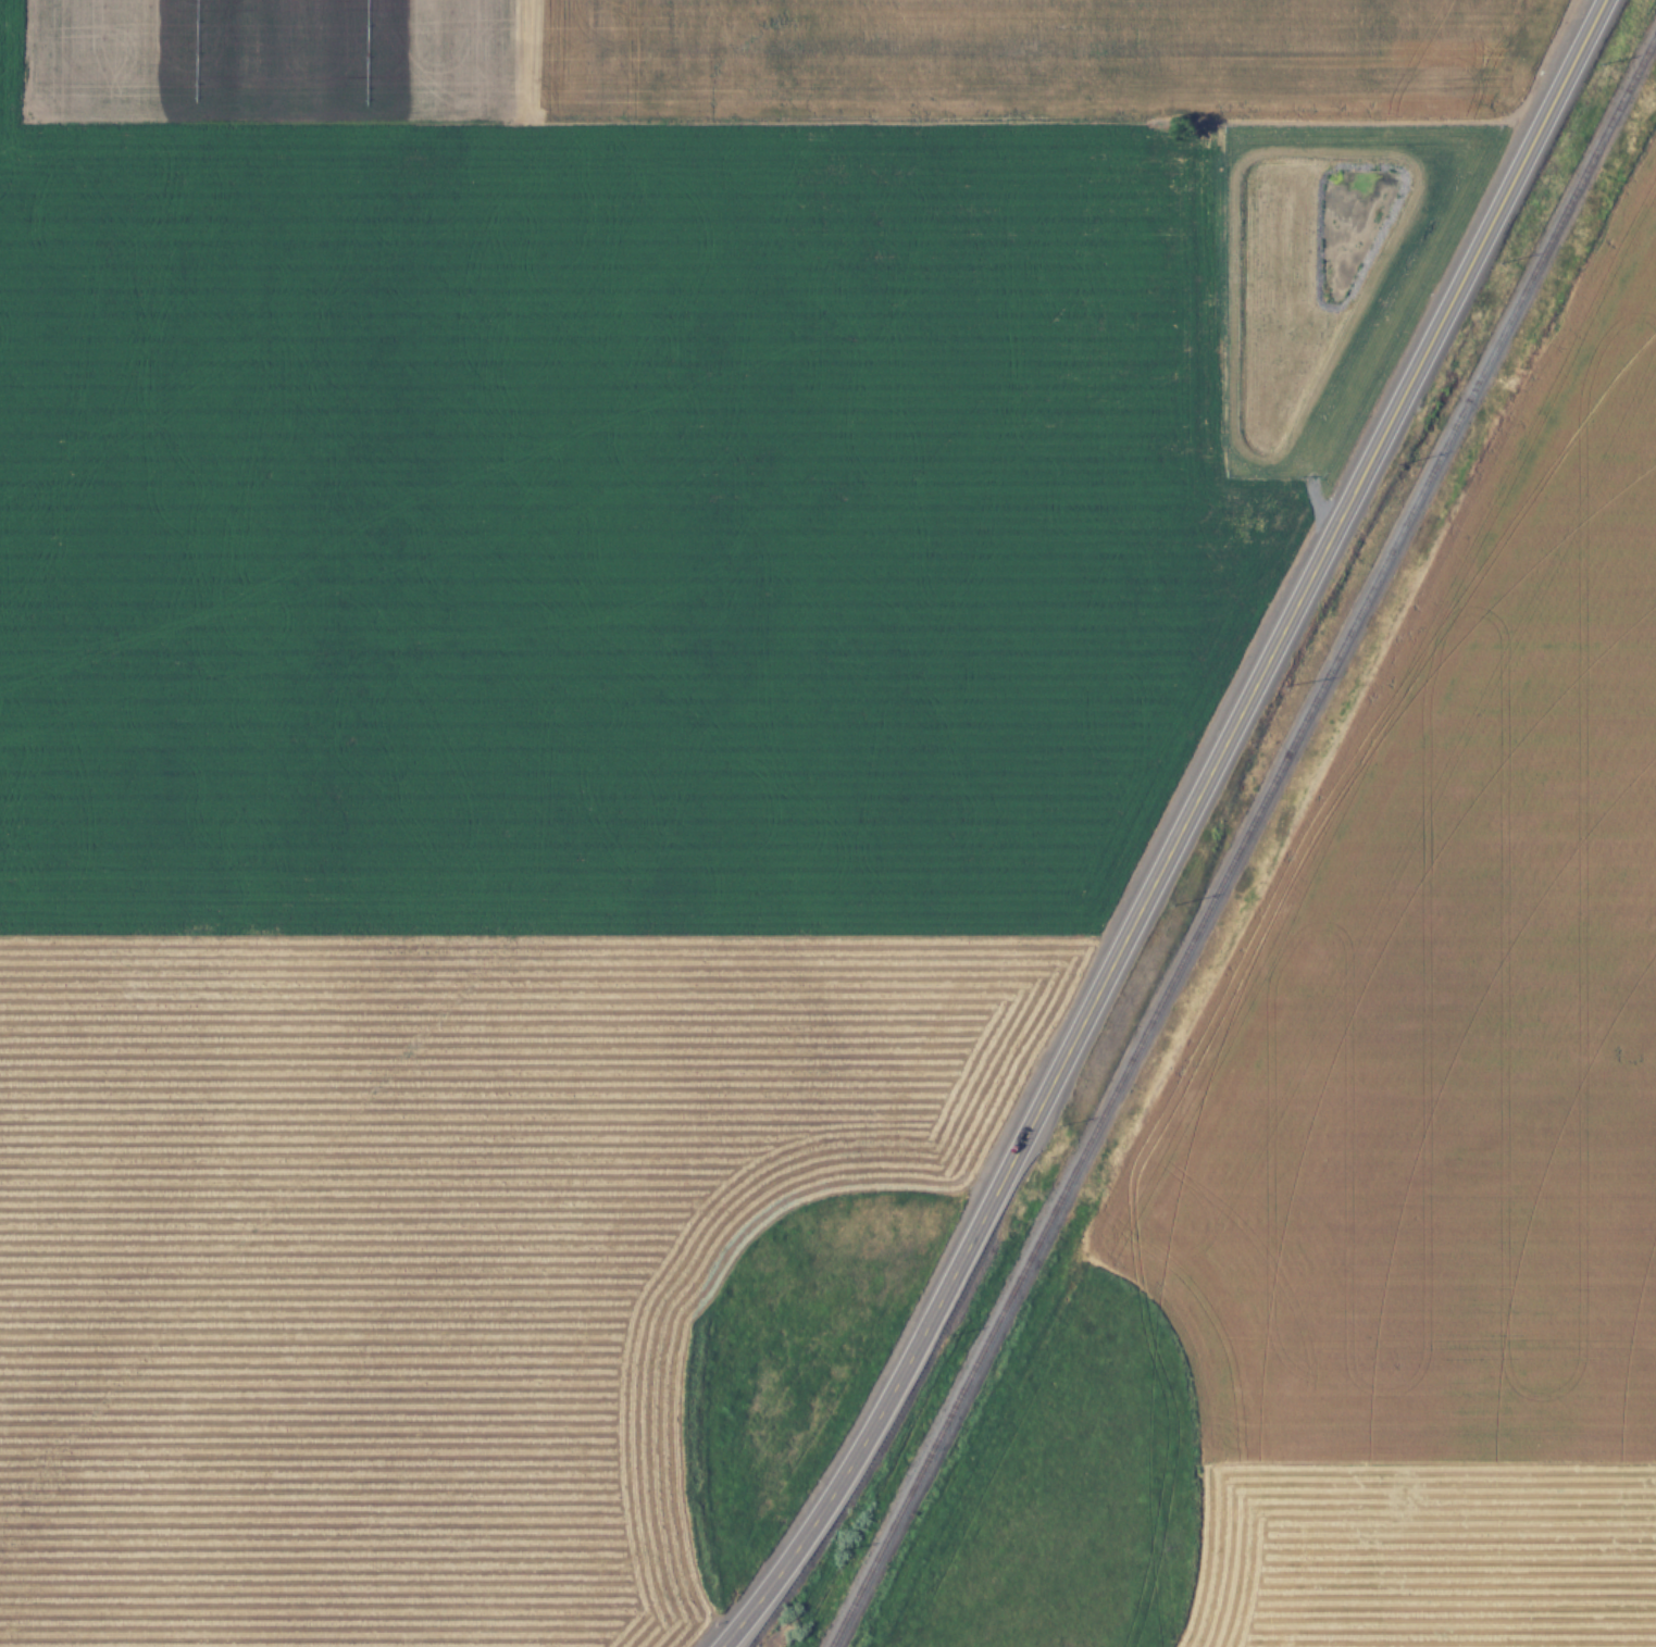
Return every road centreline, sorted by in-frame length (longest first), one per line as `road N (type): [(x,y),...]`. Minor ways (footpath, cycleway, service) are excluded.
road 1 (primary): [(719,1646),(845,1477),(979,1232),(1604,0)]

